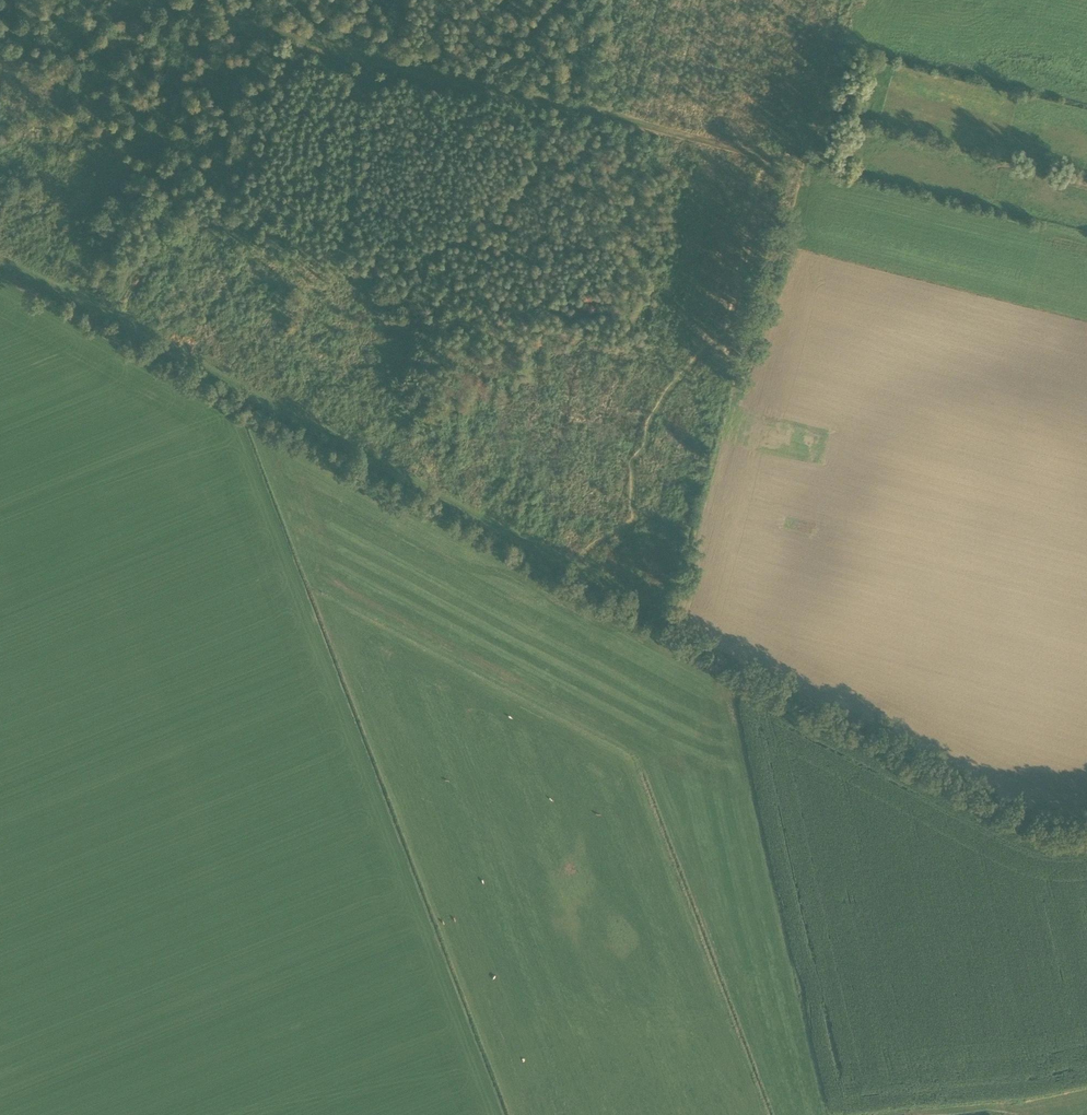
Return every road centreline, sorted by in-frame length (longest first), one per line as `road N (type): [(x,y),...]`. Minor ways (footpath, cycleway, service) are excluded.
road 1 (track): [(130,0),(804,165)]
road 2 (track): [(626,761),(670,1034),(736,1114)]

